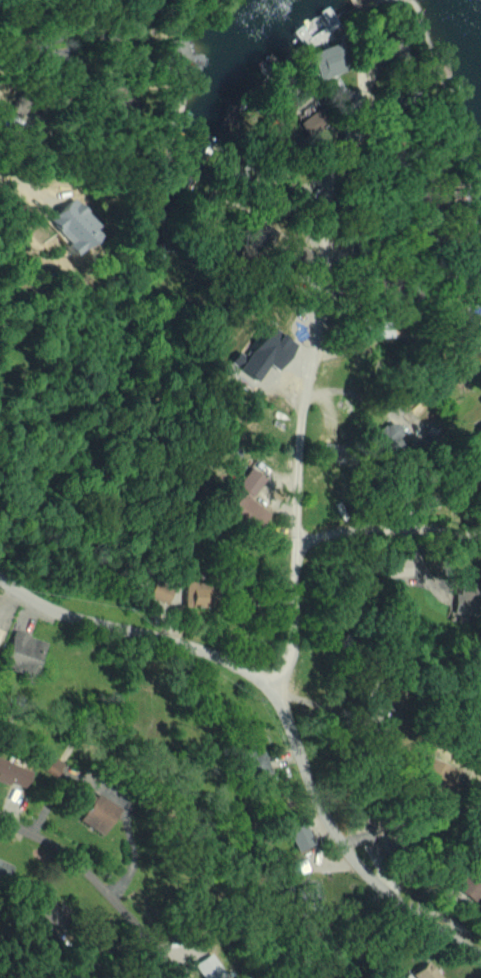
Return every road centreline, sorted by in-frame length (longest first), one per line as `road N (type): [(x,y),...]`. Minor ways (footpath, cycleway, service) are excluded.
road 1 (residential): [(276,692),(294,641),(300,415),(338,159),(355,104)]
road 2 (residential): [(276,692),(311,783),(367,874),(480,952)]
road 3 (residential): [(0,577),(56,609),(219,655),(276,692)]
road 4 (residential): [(177,977),(98,880),(0,820)]
road 5 (residential): [(296,542),(366,524),(430,525),(480,541)]

